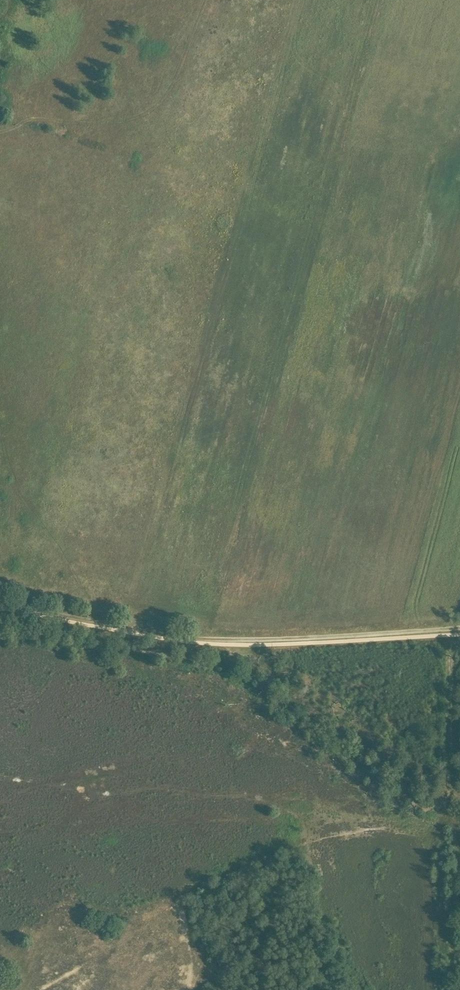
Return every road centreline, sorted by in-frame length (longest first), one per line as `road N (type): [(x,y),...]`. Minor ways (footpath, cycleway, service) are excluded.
road 1 (track): [(459,628),(249,640),(170,636),(0,604)]
road 2 (track): [(446,989),(454,628)]

